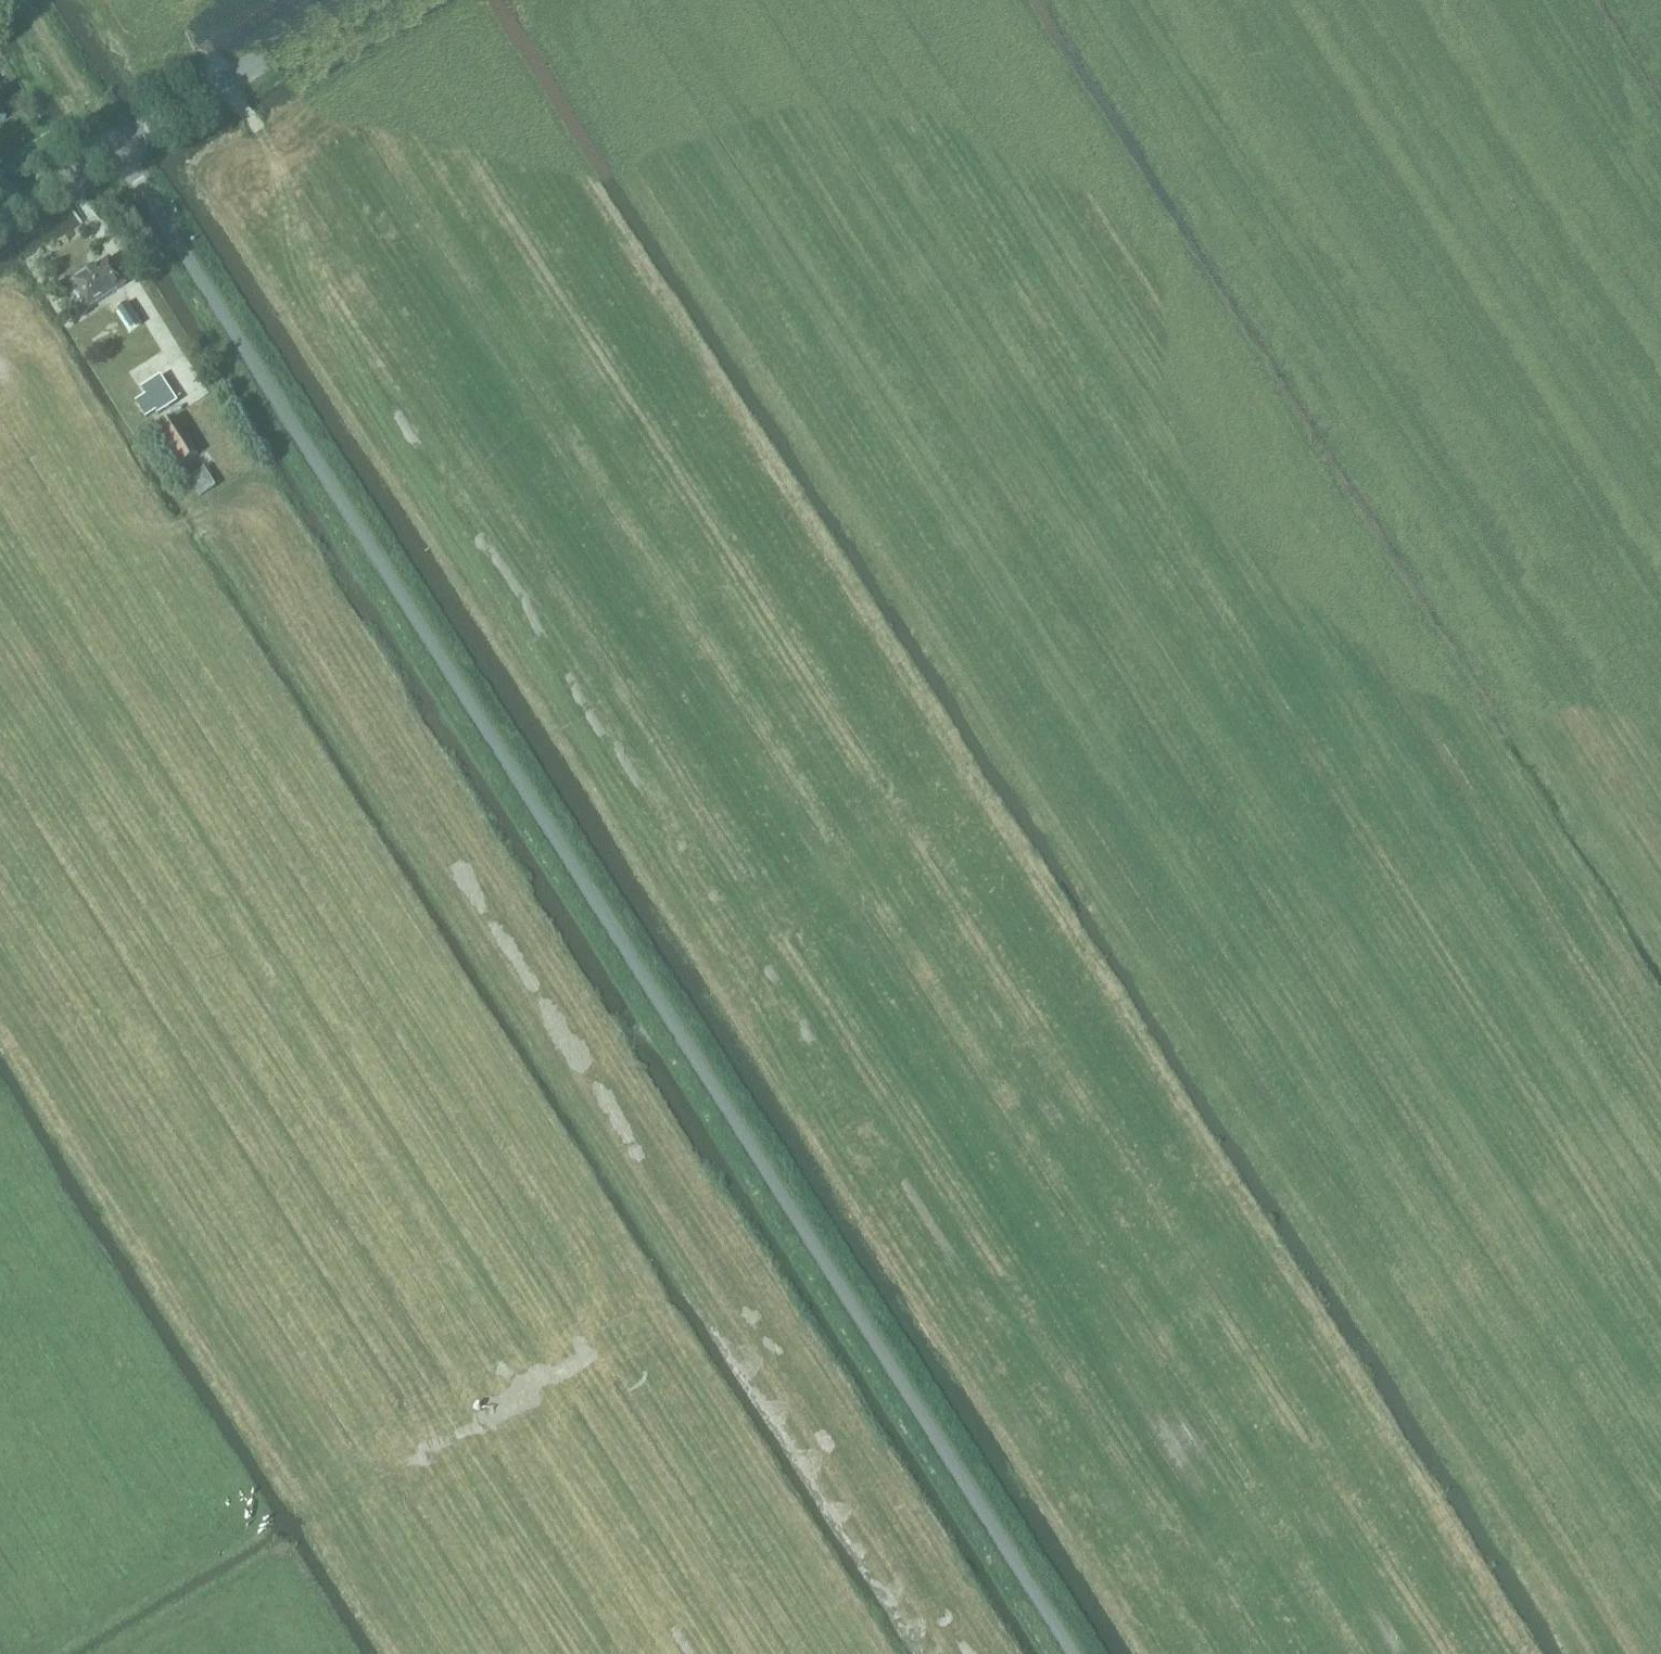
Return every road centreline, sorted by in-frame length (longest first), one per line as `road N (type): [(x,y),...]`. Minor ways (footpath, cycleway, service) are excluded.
road 1 (tertiary): [(0,221),(360,0)]
road 2 (track): [(29,0),(123,148)]

